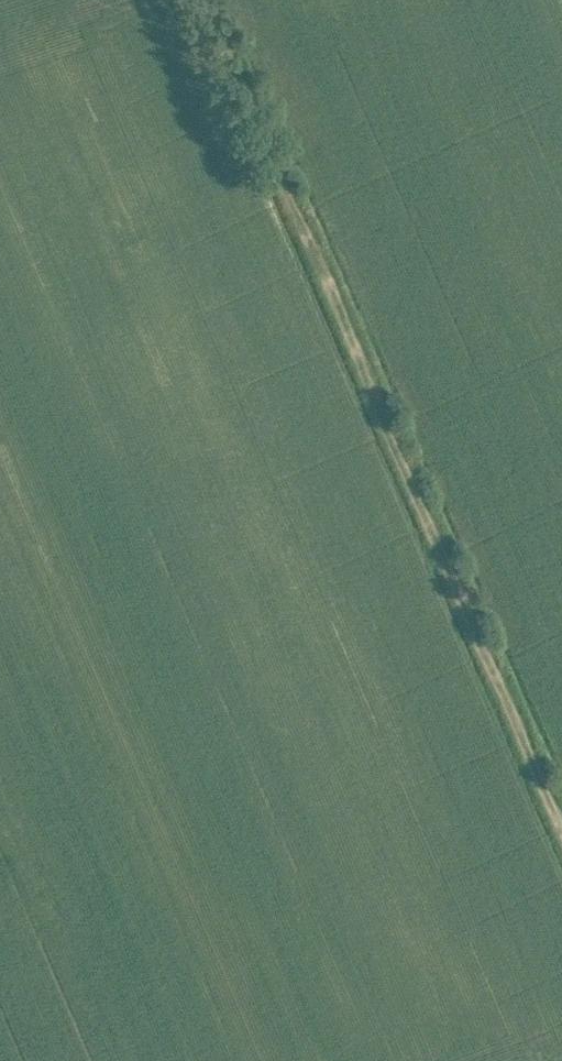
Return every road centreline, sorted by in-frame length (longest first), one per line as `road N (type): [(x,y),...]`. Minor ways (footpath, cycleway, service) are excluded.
road 1 (track): [(561,826),(207,0)]

